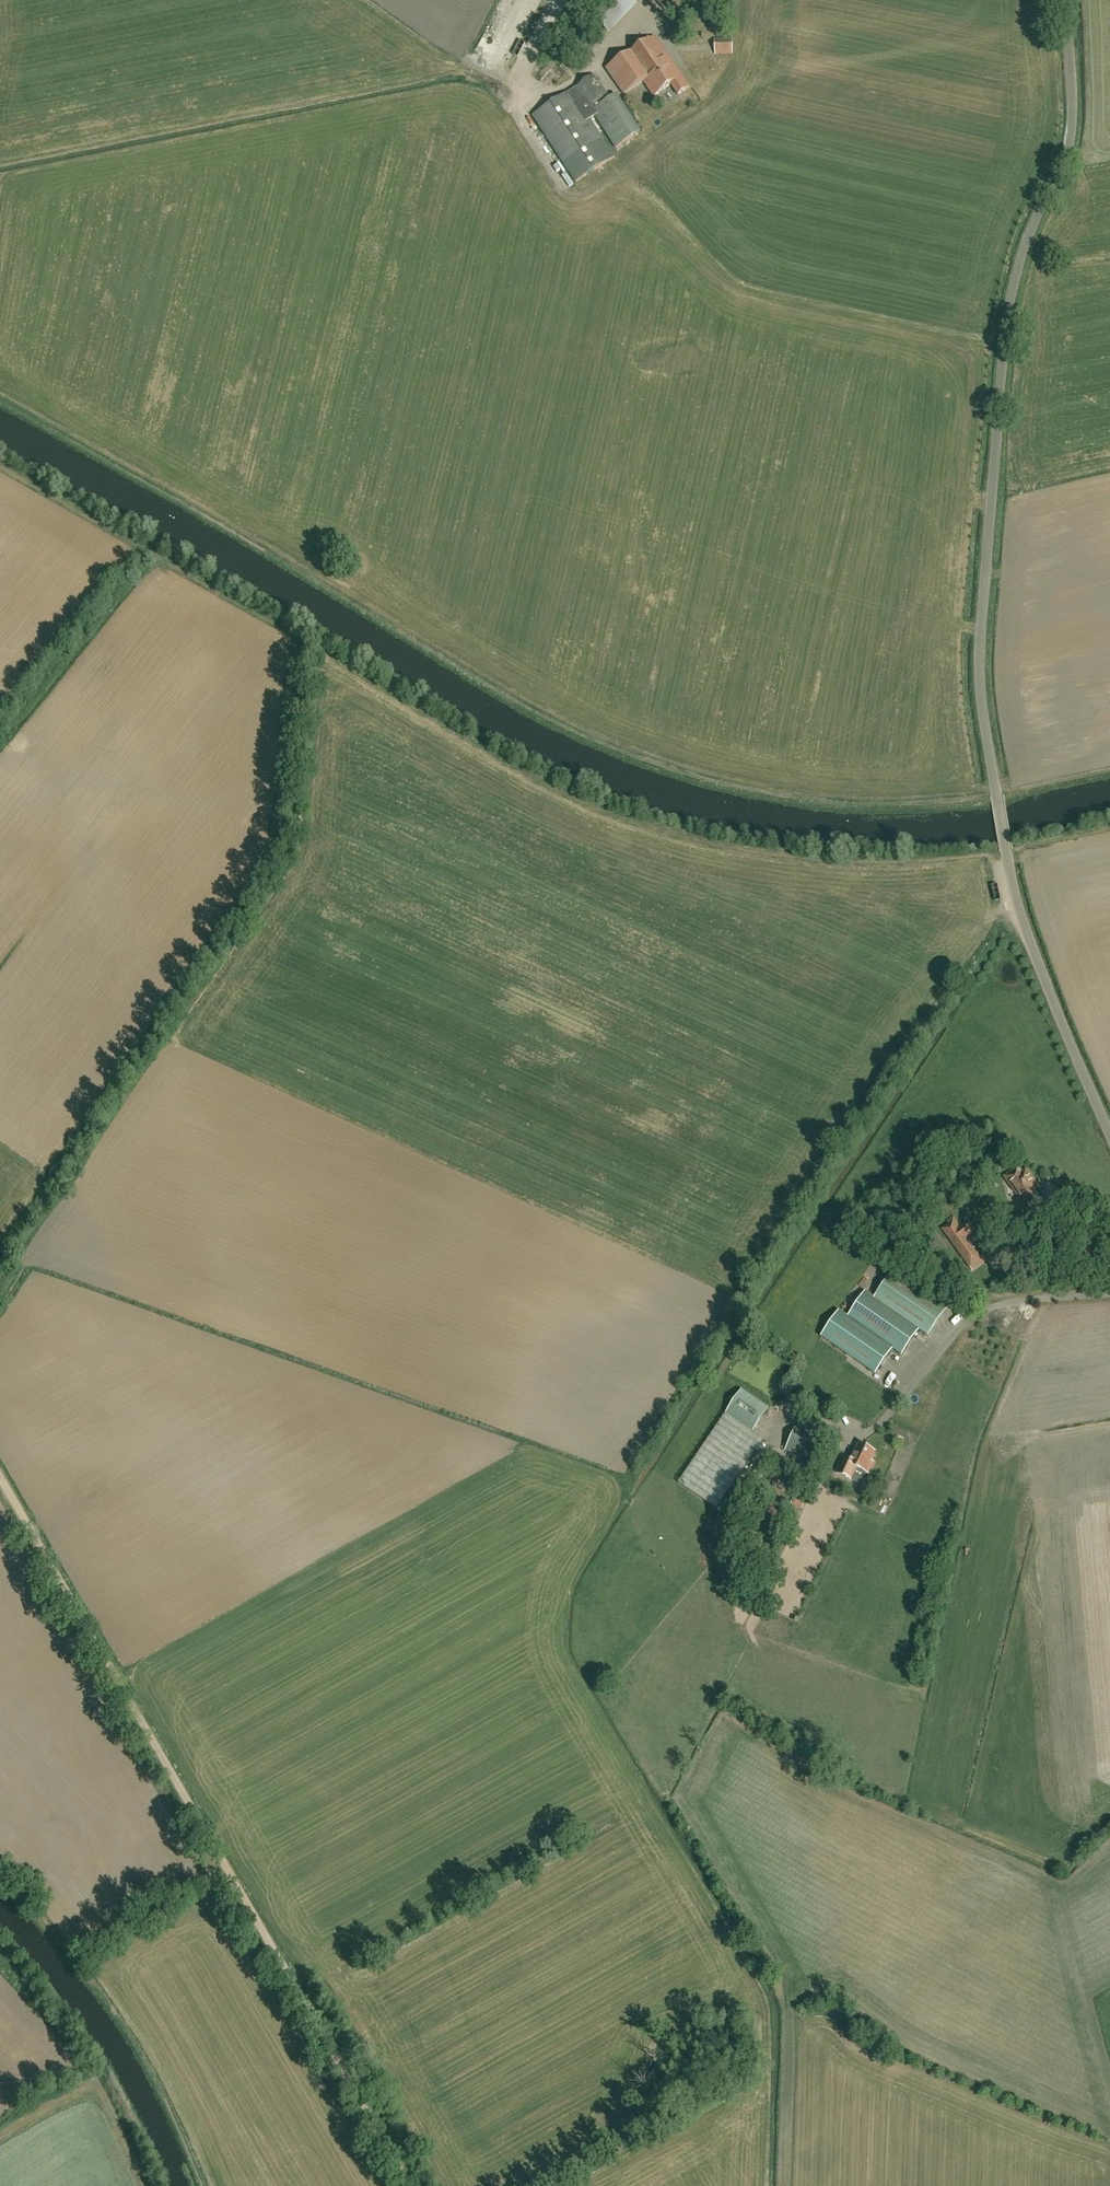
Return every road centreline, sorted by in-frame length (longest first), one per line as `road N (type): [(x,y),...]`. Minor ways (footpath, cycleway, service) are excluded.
road 1 (unclassified): [(1109,1133),(1013,891),(980,681),(1007,346),(1030,239),(1073,132),(1070,0)]
road 2 (track): [(0,1477),(415,2185)]

